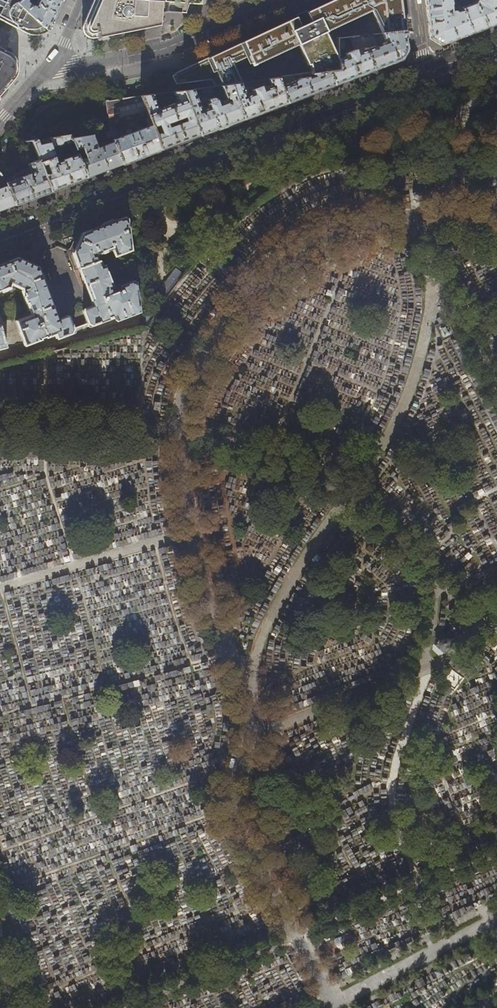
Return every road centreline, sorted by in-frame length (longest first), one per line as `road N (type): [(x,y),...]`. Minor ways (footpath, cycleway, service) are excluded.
road 1 (primary): [(424,73),(0,234)]
road 2 (residential): [(56,61),(67,67),(165,49),(272,0)]

